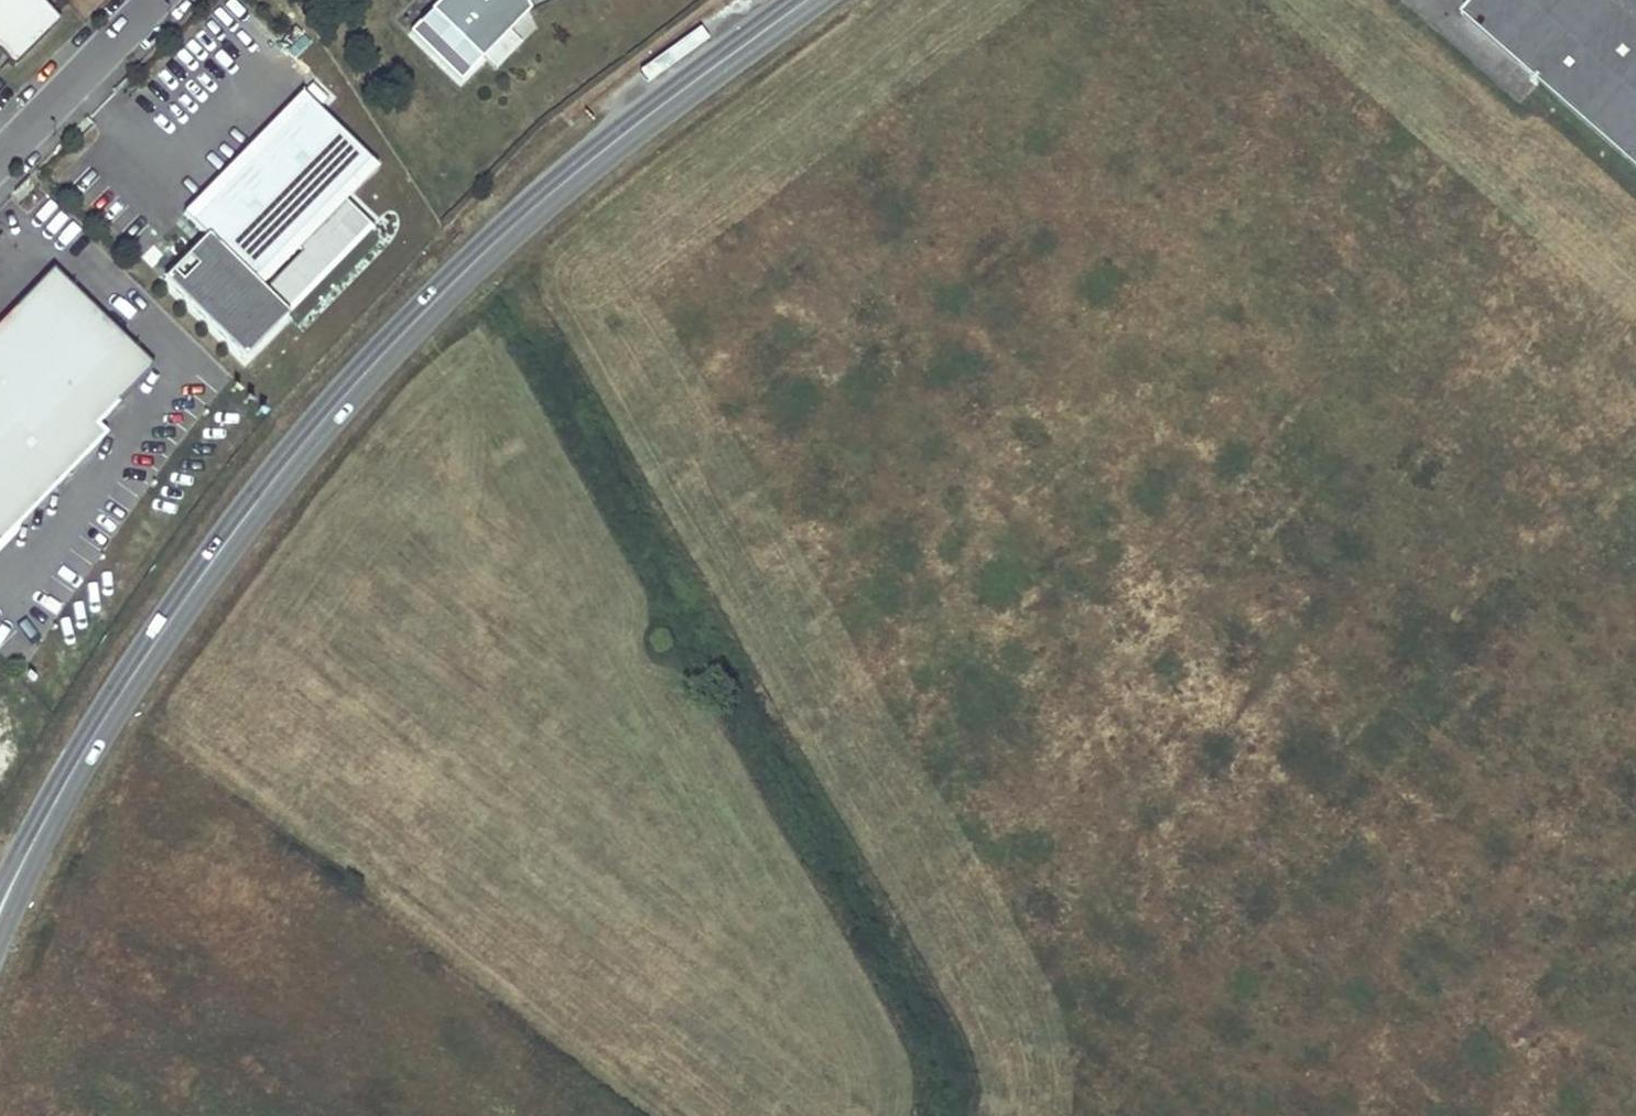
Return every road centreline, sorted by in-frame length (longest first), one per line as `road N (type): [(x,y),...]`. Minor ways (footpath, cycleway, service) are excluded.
road 1 (secondary): [(0,913),(119,699),(317,428),(473,262),(562,185),(808,0)]
road 2 (residential): [(153,0),(0,156)]

